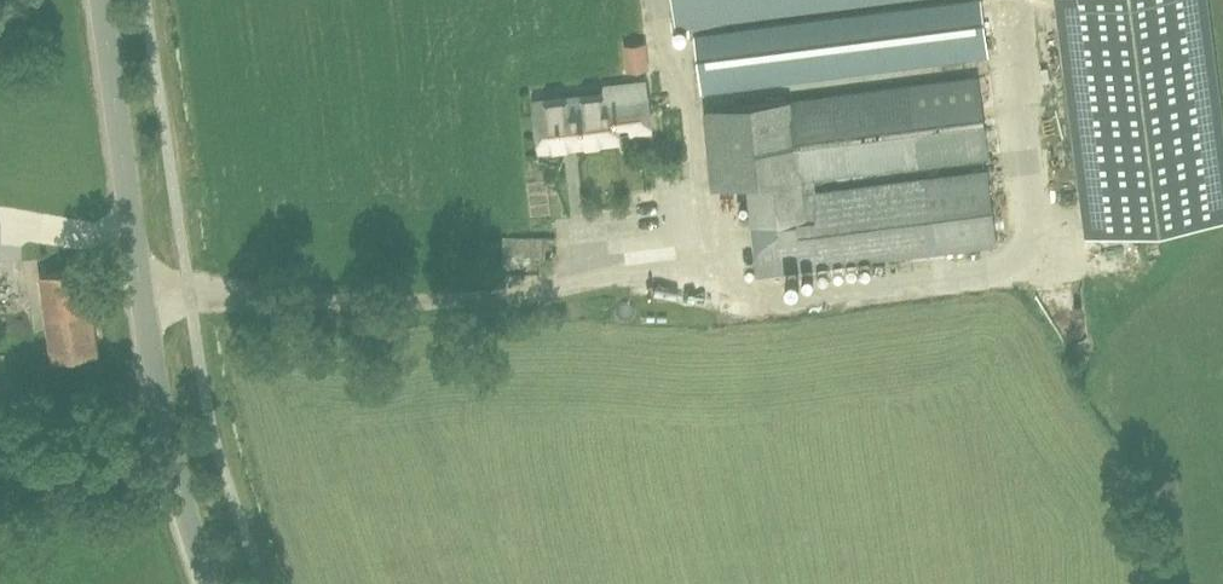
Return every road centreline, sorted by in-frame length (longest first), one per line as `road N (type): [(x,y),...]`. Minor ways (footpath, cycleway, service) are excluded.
road 1 (tertiary): [(208,583),(157,397),(99,0)]

